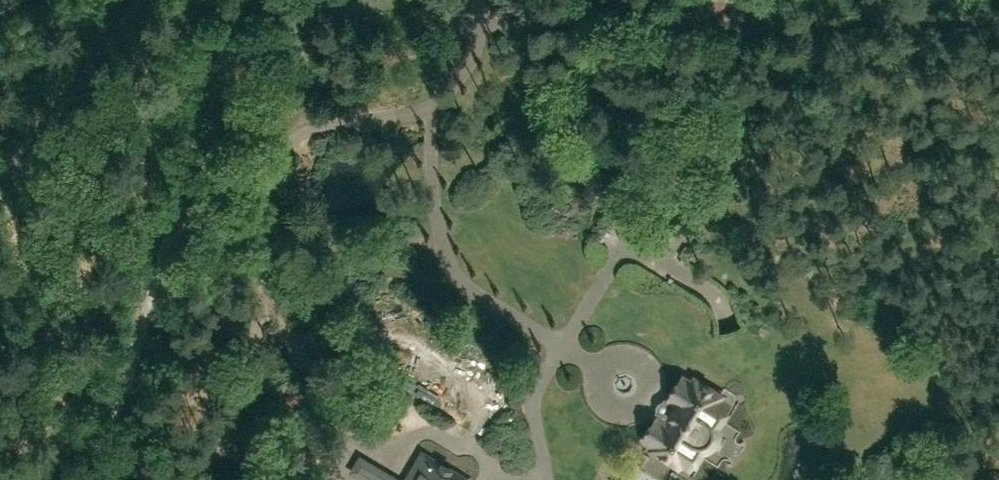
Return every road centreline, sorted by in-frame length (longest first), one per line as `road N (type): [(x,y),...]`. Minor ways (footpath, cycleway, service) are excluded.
road 1 (track): [(243,0),(99,479)]

